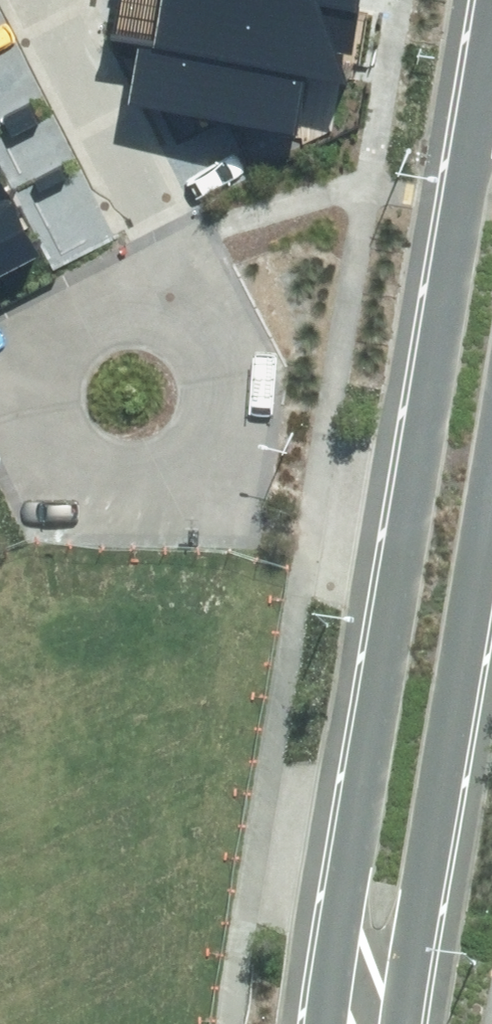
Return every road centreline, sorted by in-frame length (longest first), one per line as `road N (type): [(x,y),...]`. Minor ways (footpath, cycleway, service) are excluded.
road 1 (tertiary): [(353,1023),(351,885),(360,813),(488,0)]
road 2 (tertiary): [(491,509),(423,885),(378,1023)]
road 3 (residential): [(188,338),(220,387),(216,446),(177,489),(149,500),(119,500),(66,474),(41,421),(42,391)]
road 4 (residential): [(42,391),(54,363),(100,325),(161,324),(188,338)]

